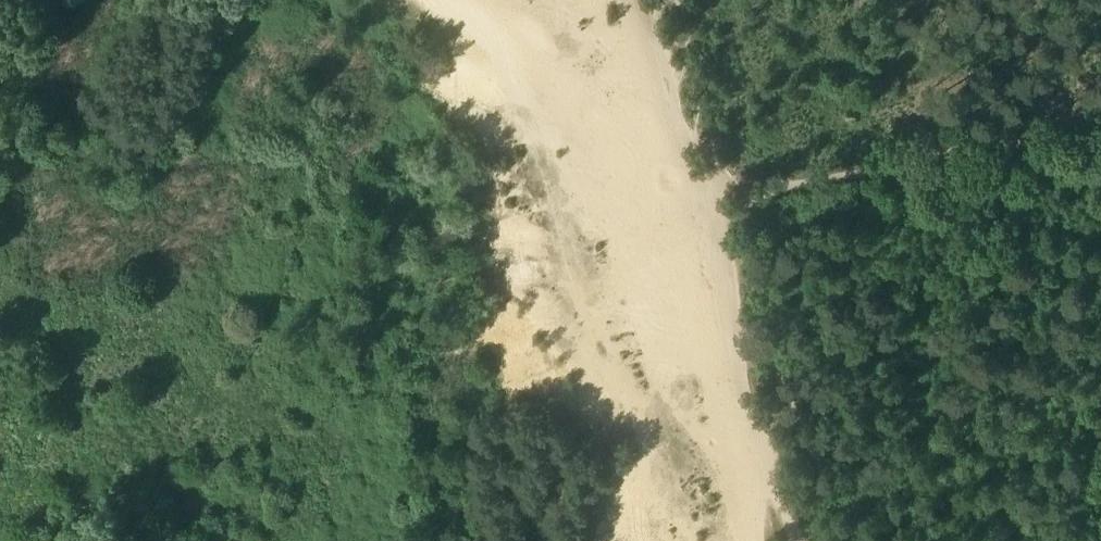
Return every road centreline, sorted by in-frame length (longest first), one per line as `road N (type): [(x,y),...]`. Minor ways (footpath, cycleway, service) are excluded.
road 1 (track): [(1100,111),(821,181),(731,189)]
road 2 (track): [(843,540),(838,501),(820,482),(760,343),(726,211),(731,189)]
road 3 (track): [(731,189),(683,0)]

